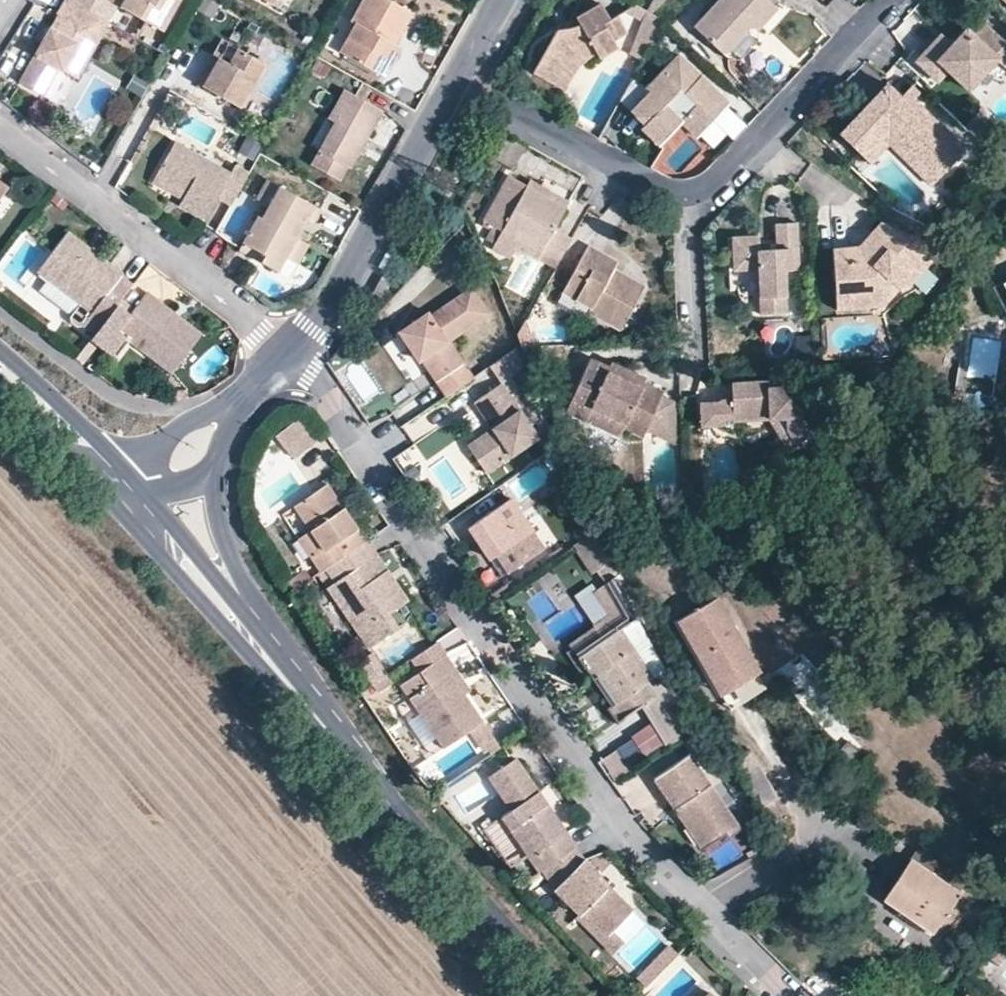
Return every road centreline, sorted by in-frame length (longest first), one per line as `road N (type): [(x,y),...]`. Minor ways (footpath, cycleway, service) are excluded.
road 1 (residential): [(785,995),(607,813),(531,693),(286,355)]
road 2 (residential): [(461,82),(663,191),(686,192),(711,184),(885,0)]
road 3 (tertiary): [(251,639),(580,995)]
road 4 (residential): [(286,355),(0,125)]
road 5 (residential): [(286,355),(416,164),(461,82)]
road 6 (tertiary): [(251,639),(217,523),(212,473)]
road 7 (tertiary): [(144,514),(251,639)]
road 8 (tertiary): [(0,365),(110,475)]
road 9 (tertiary): [(227,417),(190,420),(110,475)]

